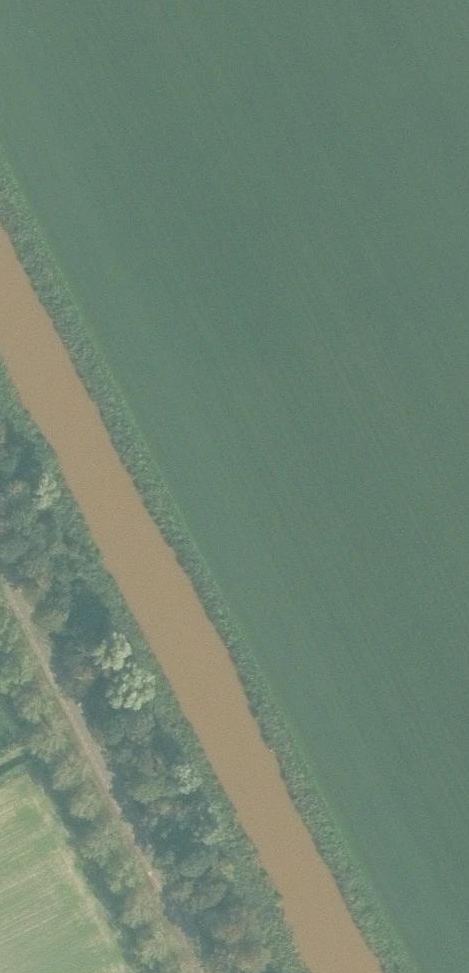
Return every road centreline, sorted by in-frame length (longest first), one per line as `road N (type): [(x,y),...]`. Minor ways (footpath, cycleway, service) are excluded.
road 1 (unclassified): [(206,972),(0,562)]

